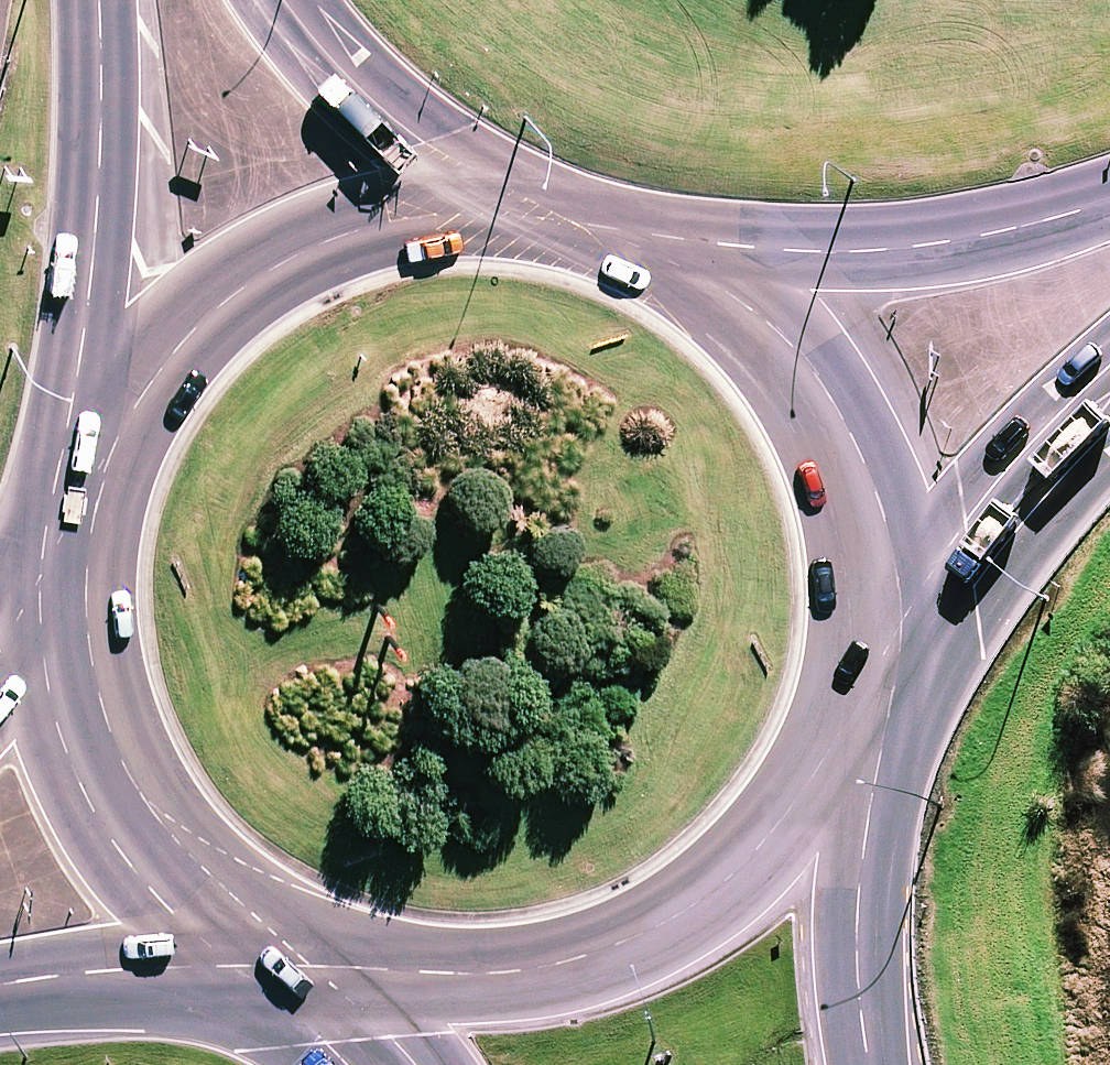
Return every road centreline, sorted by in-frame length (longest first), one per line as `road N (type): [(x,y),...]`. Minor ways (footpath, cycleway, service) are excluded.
road 1 (trunk): [(886,660),(787,818),(704,898),(596,954),(524,972),(447,976),(290,962)]
road 2 (trunk): [(75,513),(125,410),(169,350),(230,289),(290,250),(379,217),(469,209),(565,220)]
road 3 (trunk): [(288,961),(231,926),(183,882),(134,825),(104,774),(81,708),(67,629),(72,524)]
road 4 (trunk): [(75,513),(102,120),(98,0)]
road 5 (trunk): [(658,244),(725,279),(782,325),(830,391),(881,518),(887,658)]
road 6 (trunk): [(658,244),(804,256),(928,243),(1109,195)]
road 7 (primary): [(886,660),(857,897),(868,1064)]
road 8 (trunk): [(283,0),(359,87),(425,144),(565,220)]
road 9 (trunk): [(1109,395),(887,658)]
road 10 (trunk): [(288,961),(0,985)]
road 11 (trunk): [(0,655),(72,524)]
road 12 (primary): [(384,1064),(290,962)]

